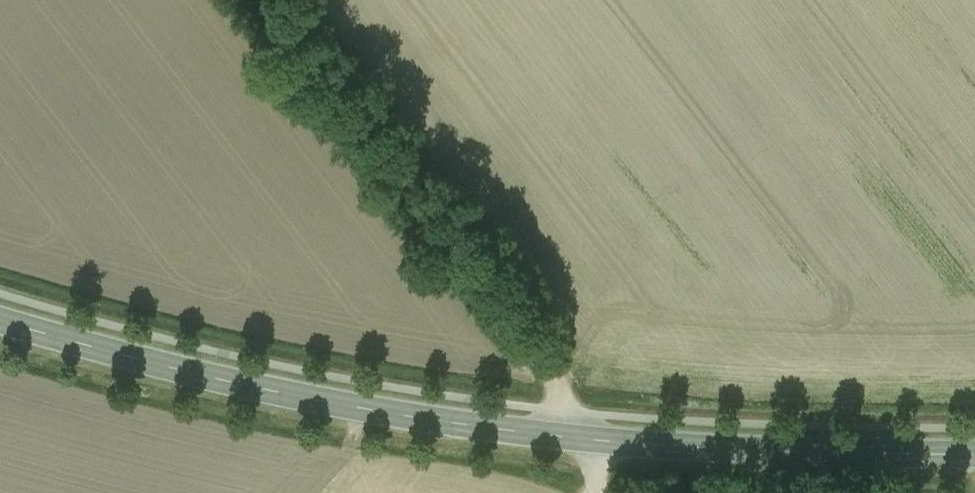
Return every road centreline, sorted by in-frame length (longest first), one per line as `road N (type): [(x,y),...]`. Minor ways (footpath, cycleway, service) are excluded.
road 1 (secondary): [(974,452),(722,446),(427,419),(0,318)]
road 2 (track): [(556,433),(551,352),(269,0)]

